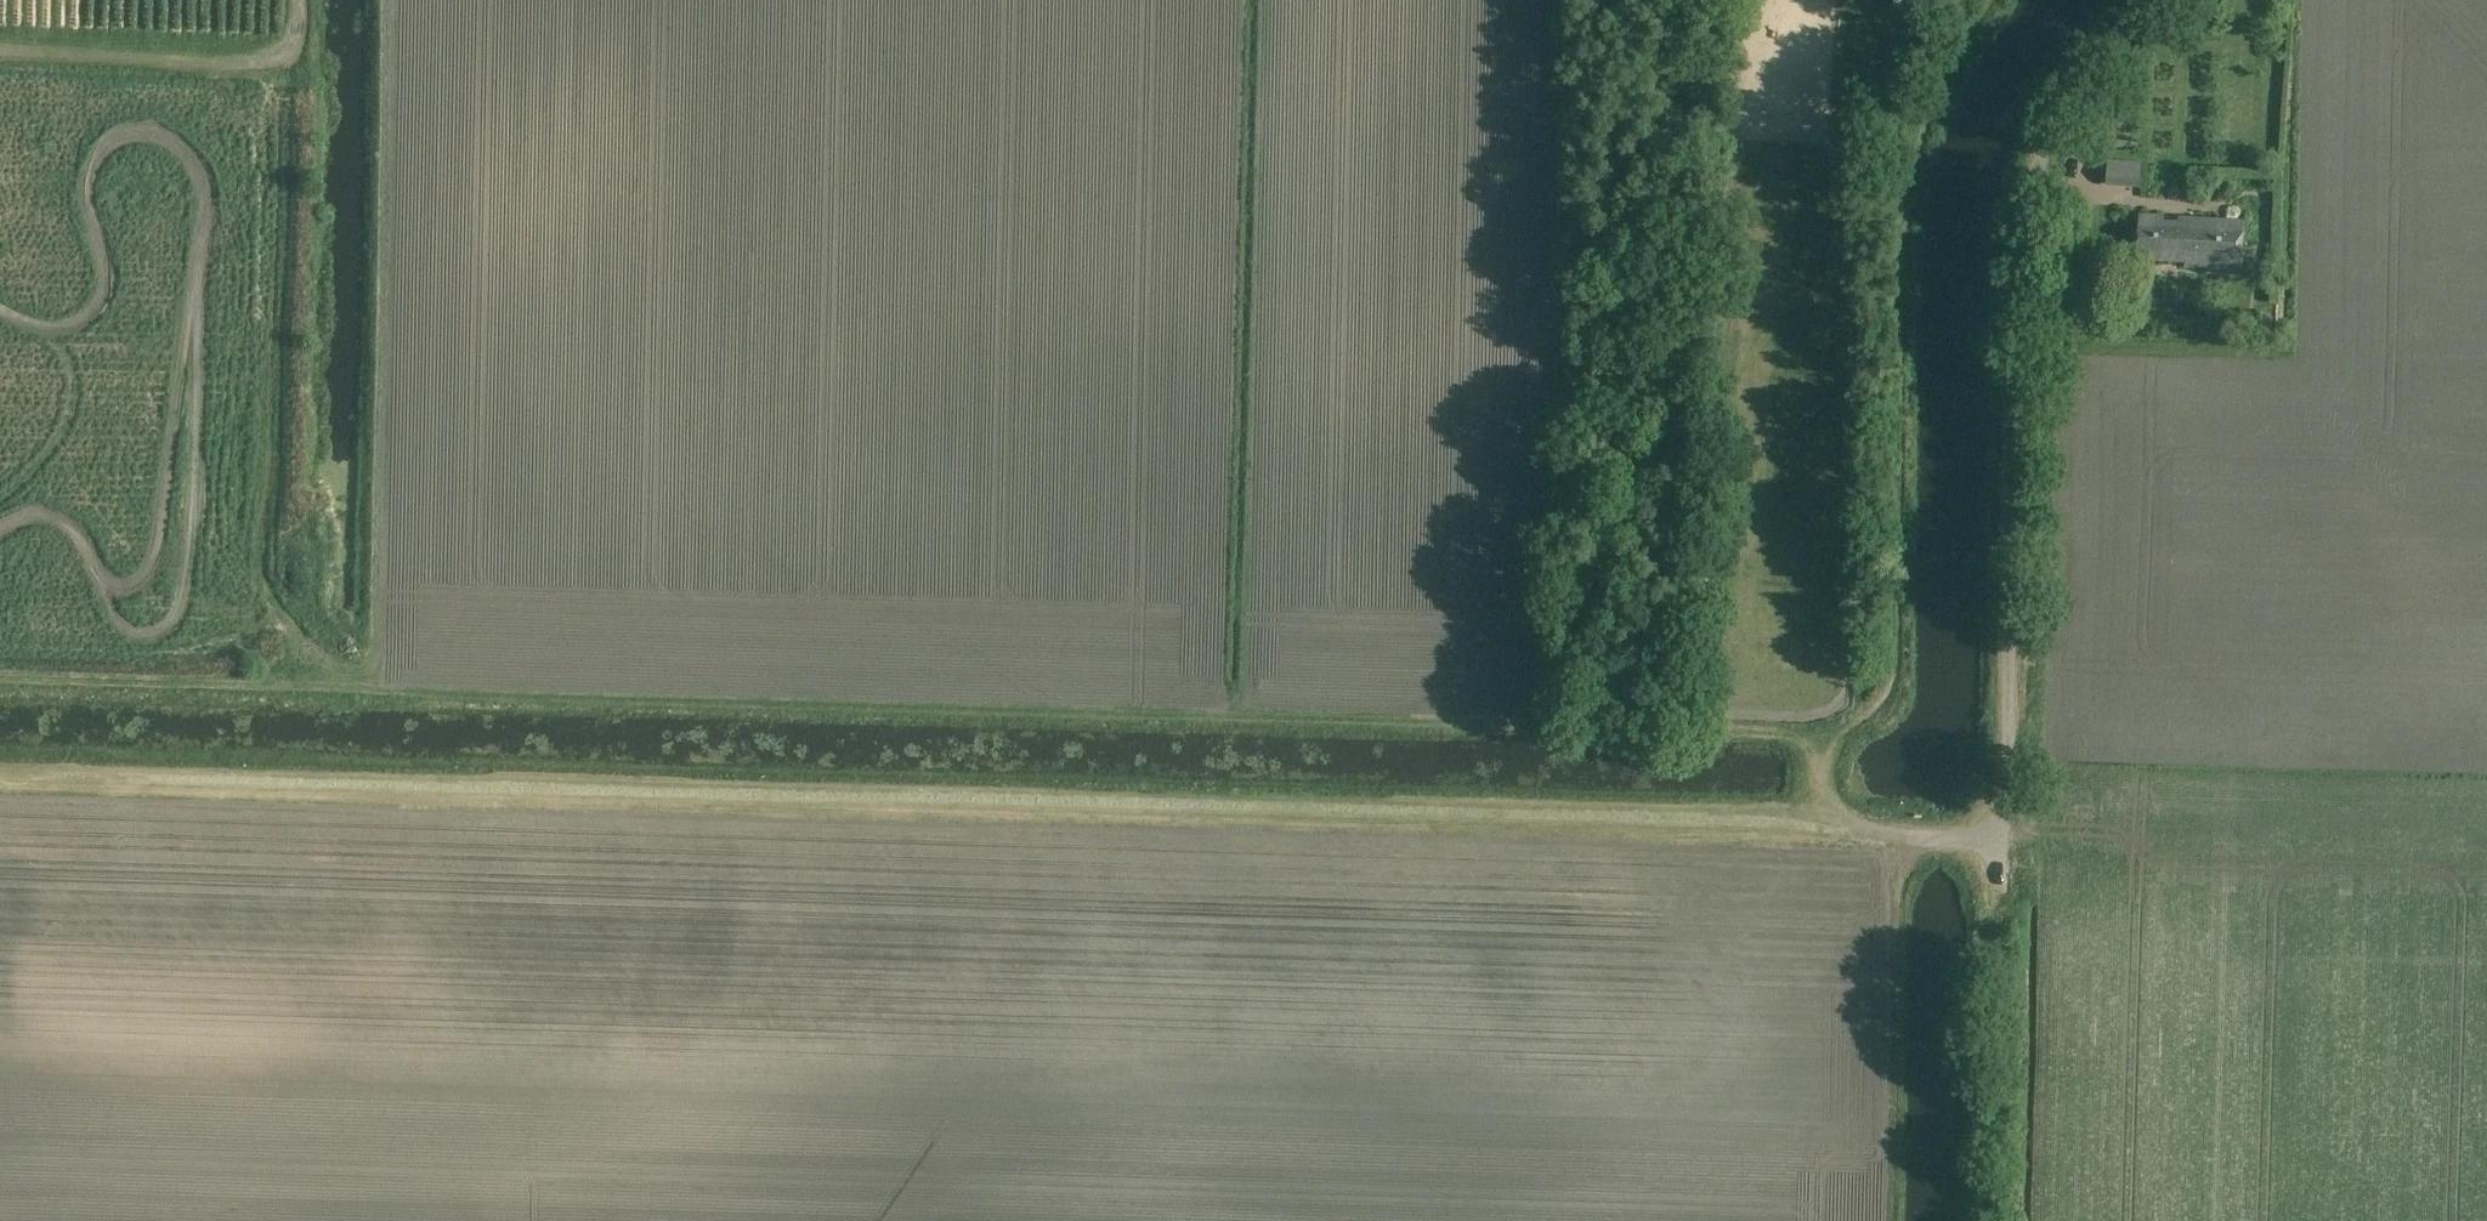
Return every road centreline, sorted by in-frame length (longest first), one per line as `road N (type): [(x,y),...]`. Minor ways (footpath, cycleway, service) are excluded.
road 1 (unclassified): [(2001,839),(2018,218),(2032,169),(2068,102),(2143,0)]
road 2 (track): [(1988,0),(1912,154),(1895,670),(1881,701),(1843,734)]
road 3 (track): [(1843,734),(1829,788),(1844,811),(1907,837),(2001,839)]

